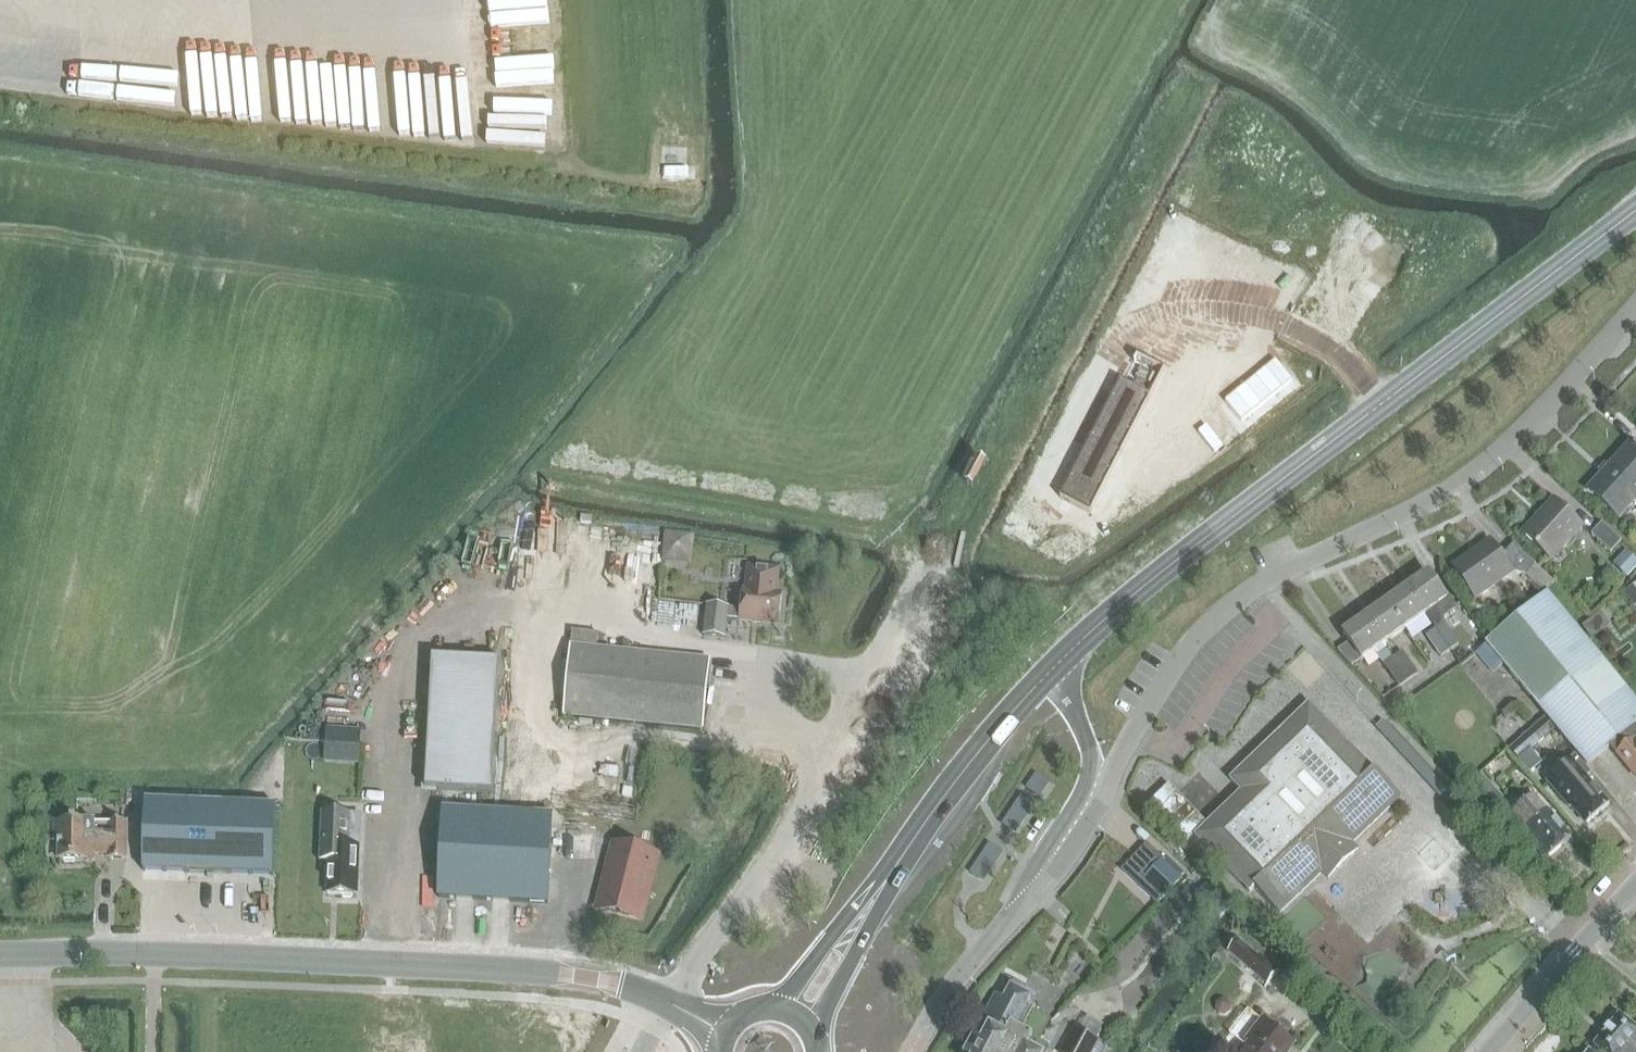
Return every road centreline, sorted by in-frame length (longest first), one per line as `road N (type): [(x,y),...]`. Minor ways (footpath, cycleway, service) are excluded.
road 1 (unclassified): [(911,1051),(964,972),(1079,842),(1121,753),(1216,617),(1266,579),(1472,472),(1635,309)]
road 2 (primary): [(885,886),(1012,711),(1102,623),(1635,209)]
road 3 (secondary): [(0,954),(155,952),(525,969),(588,978),(696,1017)]
road 4 (tertiary): [(1489,1051),(1635,888)]
road 5 (primary): [(812,1037),(874,923),(885,886)]
road 6 (primary): [(885,886),(854,907),(778,1010)]

